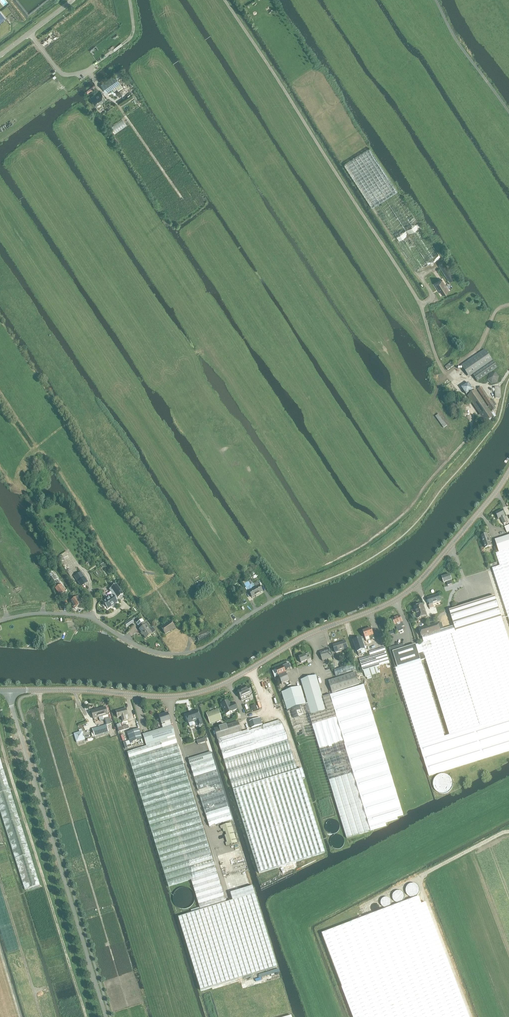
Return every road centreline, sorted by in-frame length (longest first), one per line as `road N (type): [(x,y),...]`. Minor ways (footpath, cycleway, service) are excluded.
road 1 (tertiary): [(7,690),(171,696),(228,682),(304,636),(405,593),(508,471)]
road 2 (track): [(508,372),(491,387),(443,371),(410,286),(224,0)]
road 3 (residential): [(106,1016),(7,690)]
road 4 (unclassified): [(0,621),(79,615),(143,647),(181,654),(284,595)]
road 5 (track): [(508,831),(422,875),(472,1016)]
road 6 (track): [(39,1016),(0,885)]

